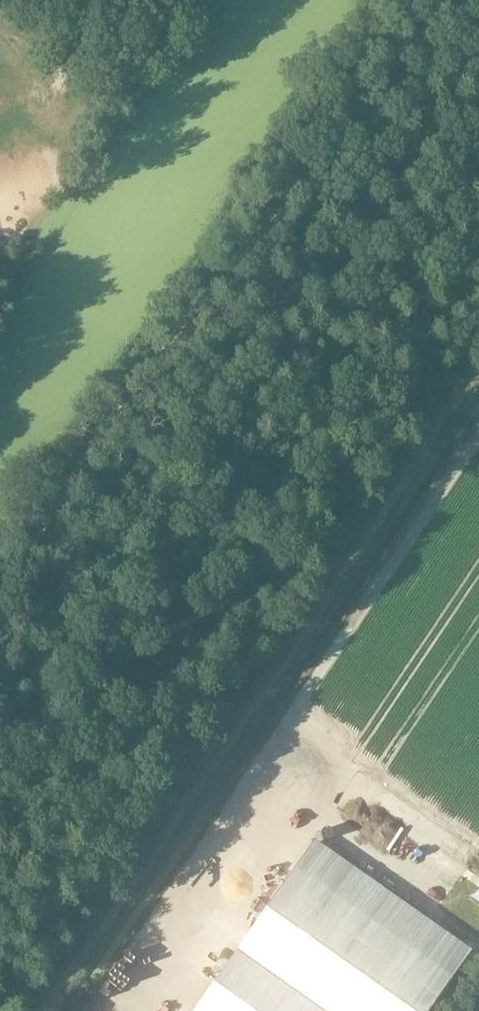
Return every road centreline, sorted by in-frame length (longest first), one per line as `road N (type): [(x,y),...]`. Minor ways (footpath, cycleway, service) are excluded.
road 1 (track): [(46,1010),(478,373)]
road 2 (track): [(478,29),(343,141),(235,254),(101,435),(0,592)]

